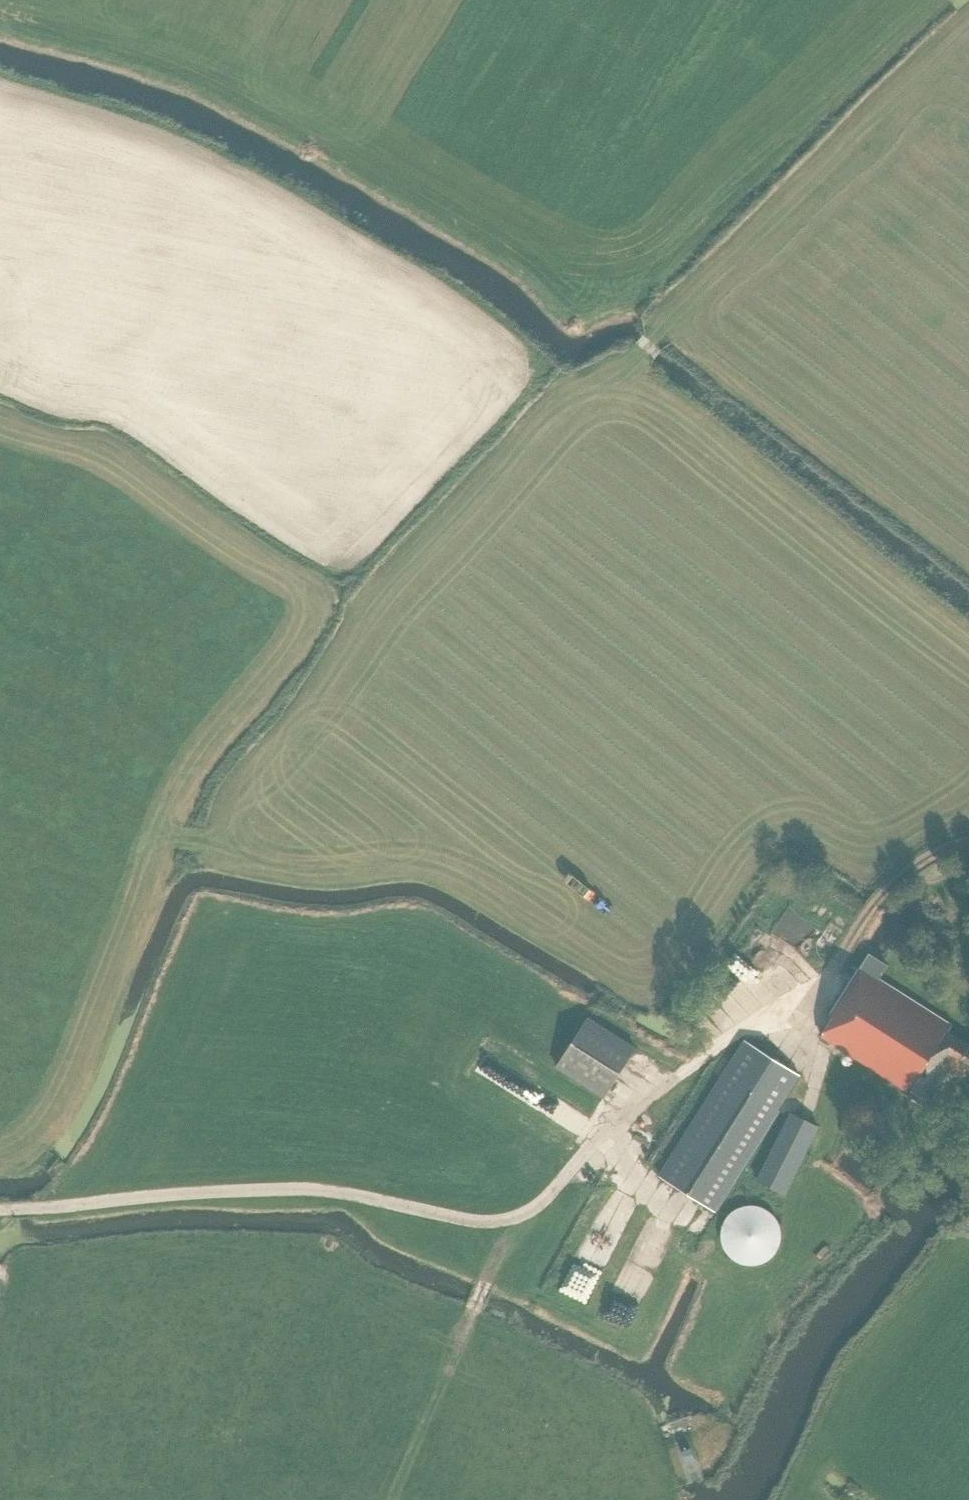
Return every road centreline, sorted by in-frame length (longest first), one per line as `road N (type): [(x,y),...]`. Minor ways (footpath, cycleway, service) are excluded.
road 1 (track): [(870,908),(822,981),(618,1123),(540,1205),(516,1217),(472,1218),(334,1194),(0,1206)]
road 2 (unclassified): [(968,840),(916,865),(870,908)]

